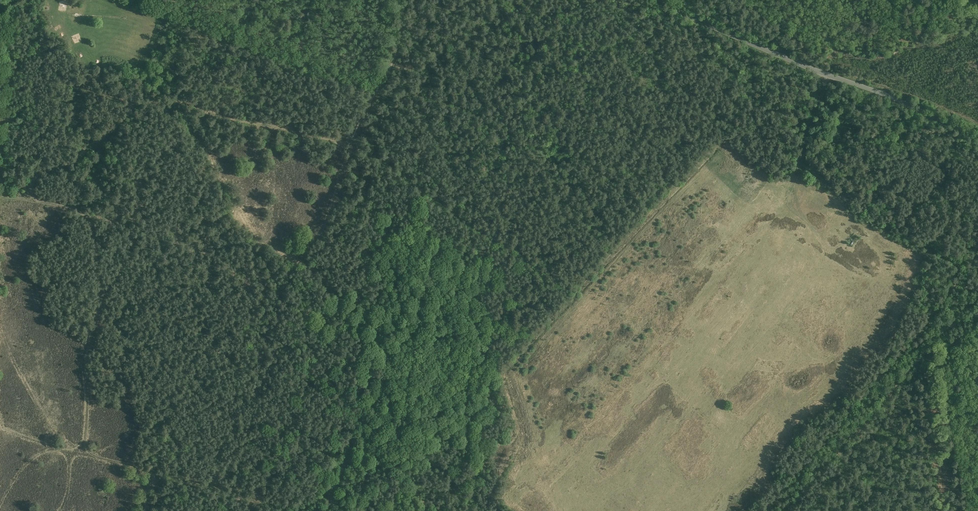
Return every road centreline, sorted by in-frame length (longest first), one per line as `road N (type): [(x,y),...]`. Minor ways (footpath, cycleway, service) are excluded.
road 1 (track): [(147,510),(152,481),(146,470),(92,454),(84,443),(84,366),(101,302),(92,221),(81,210),(38,201)]
road 2 (unclassified): [(977,136),(659,0)]
road 3 (track): [(956,281),(764,510)]
road 4 (track): [(942,510),(933,344)]
road 5 (track): [(138,102),(74,162),(37,177),(31,189),(38,201)]

